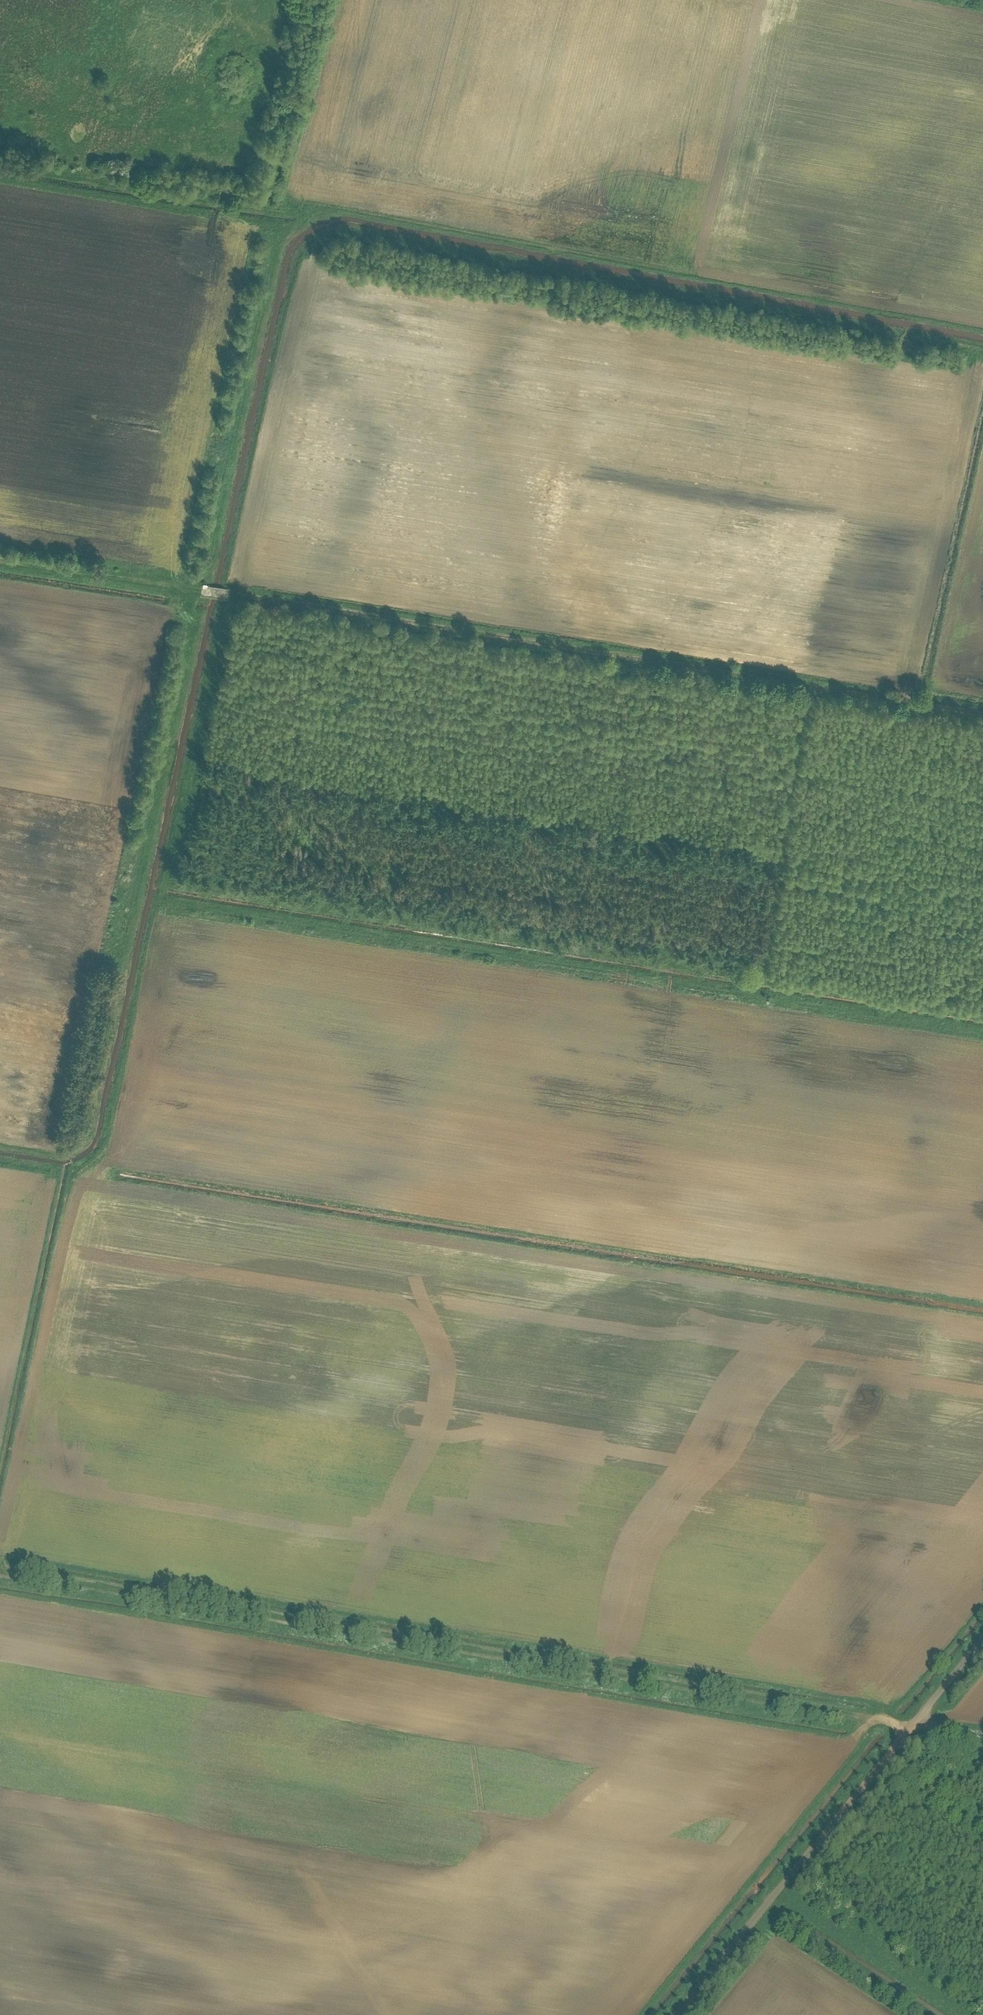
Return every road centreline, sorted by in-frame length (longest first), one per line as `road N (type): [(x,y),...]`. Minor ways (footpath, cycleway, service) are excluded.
road 1 (track): [(982,1735),(0,1569)]
road 2 (track): [(982,713),(0,559)]
road 3 (unclassified): [(677,2014),(982,1638)]

